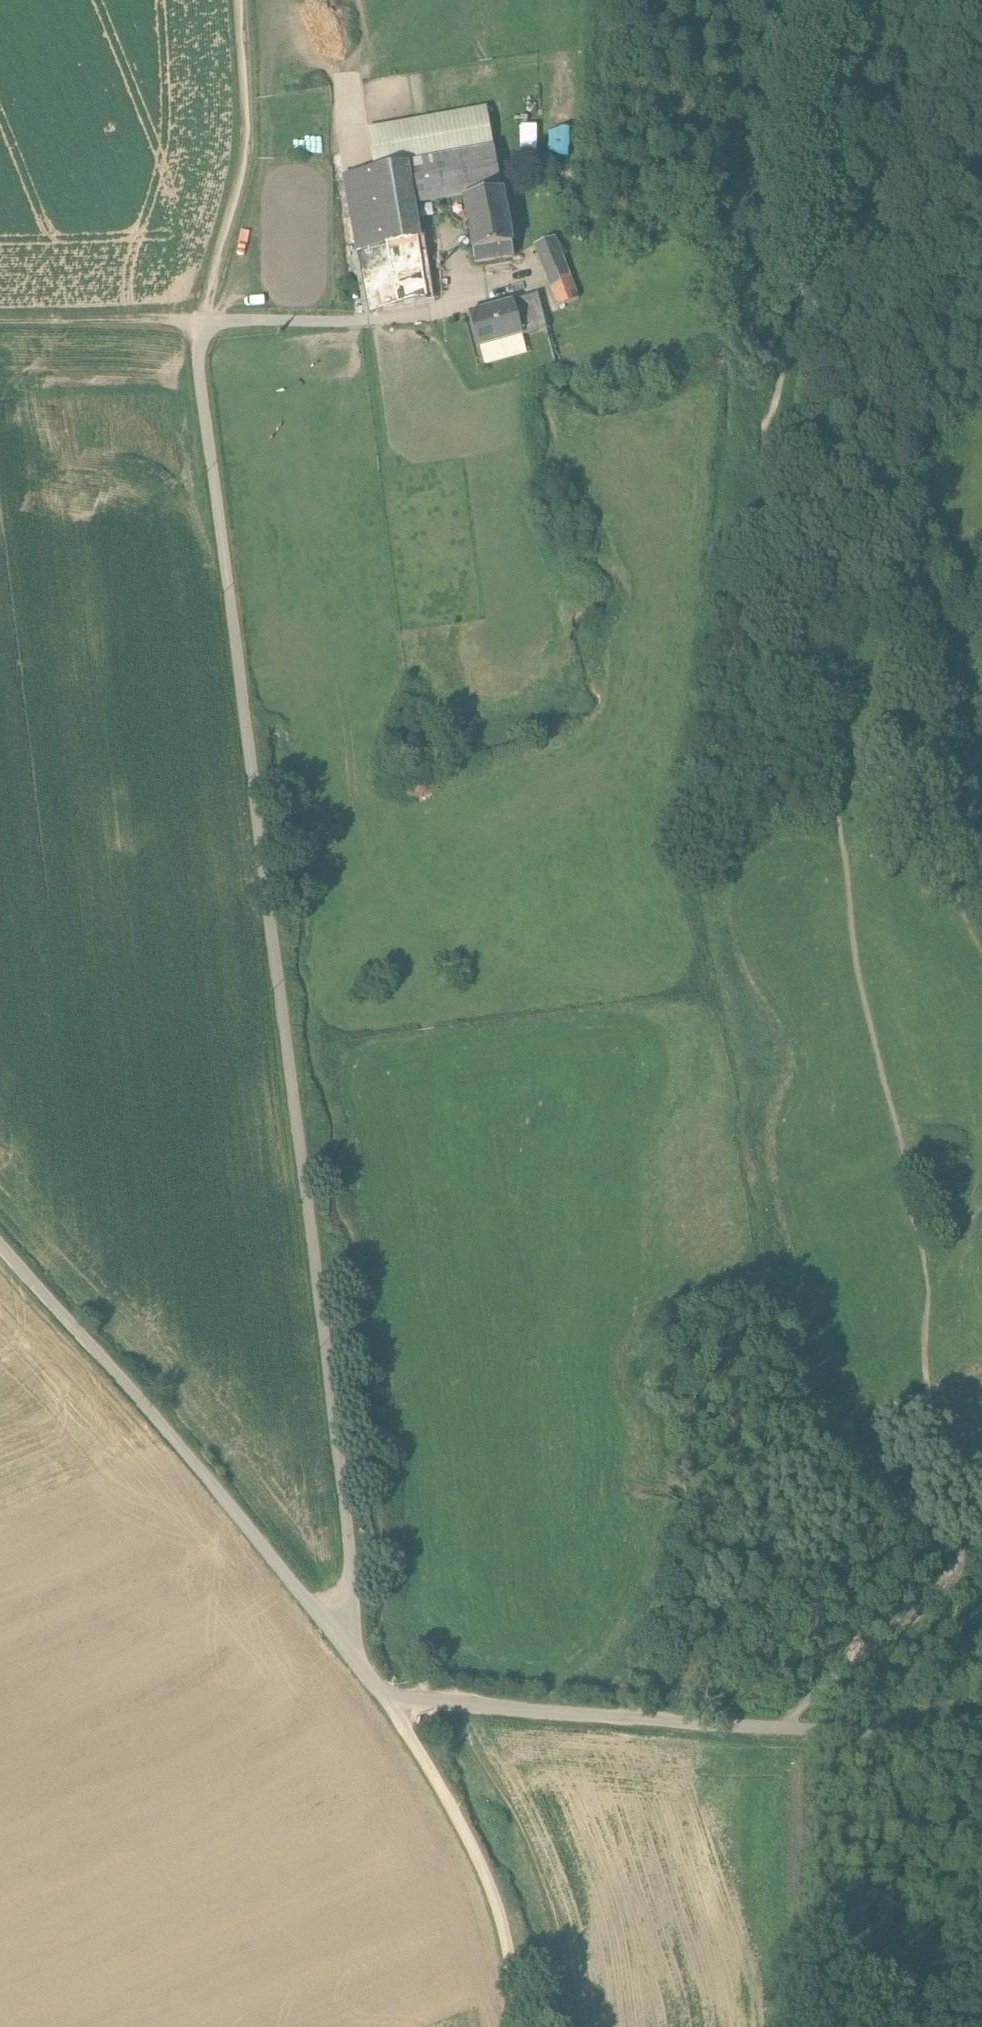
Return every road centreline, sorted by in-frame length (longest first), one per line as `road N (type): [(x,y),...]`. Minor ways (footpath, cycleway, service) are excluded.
road 1 (track): [(0,1250),(353,1656)]
road 2 (track): [(384,1697),(486,1879),(509,1957),(518,2026)]
road 3 (track): [(0,328),(200,328)]

